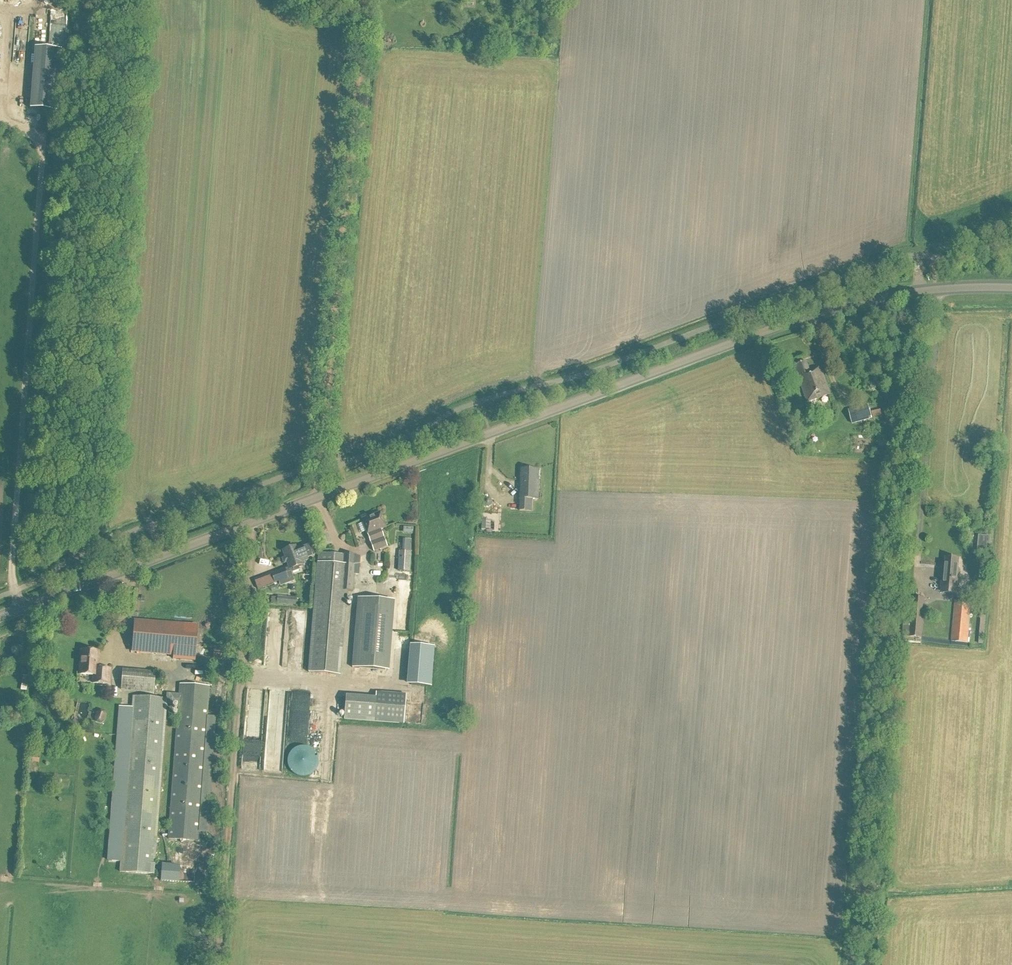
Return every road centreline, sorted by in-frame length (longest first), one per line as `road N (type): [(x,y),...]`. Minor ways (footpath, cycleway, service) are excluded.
road 1 (tertiary): [(0,619),(807,317),(919,290),(1011,287)]

